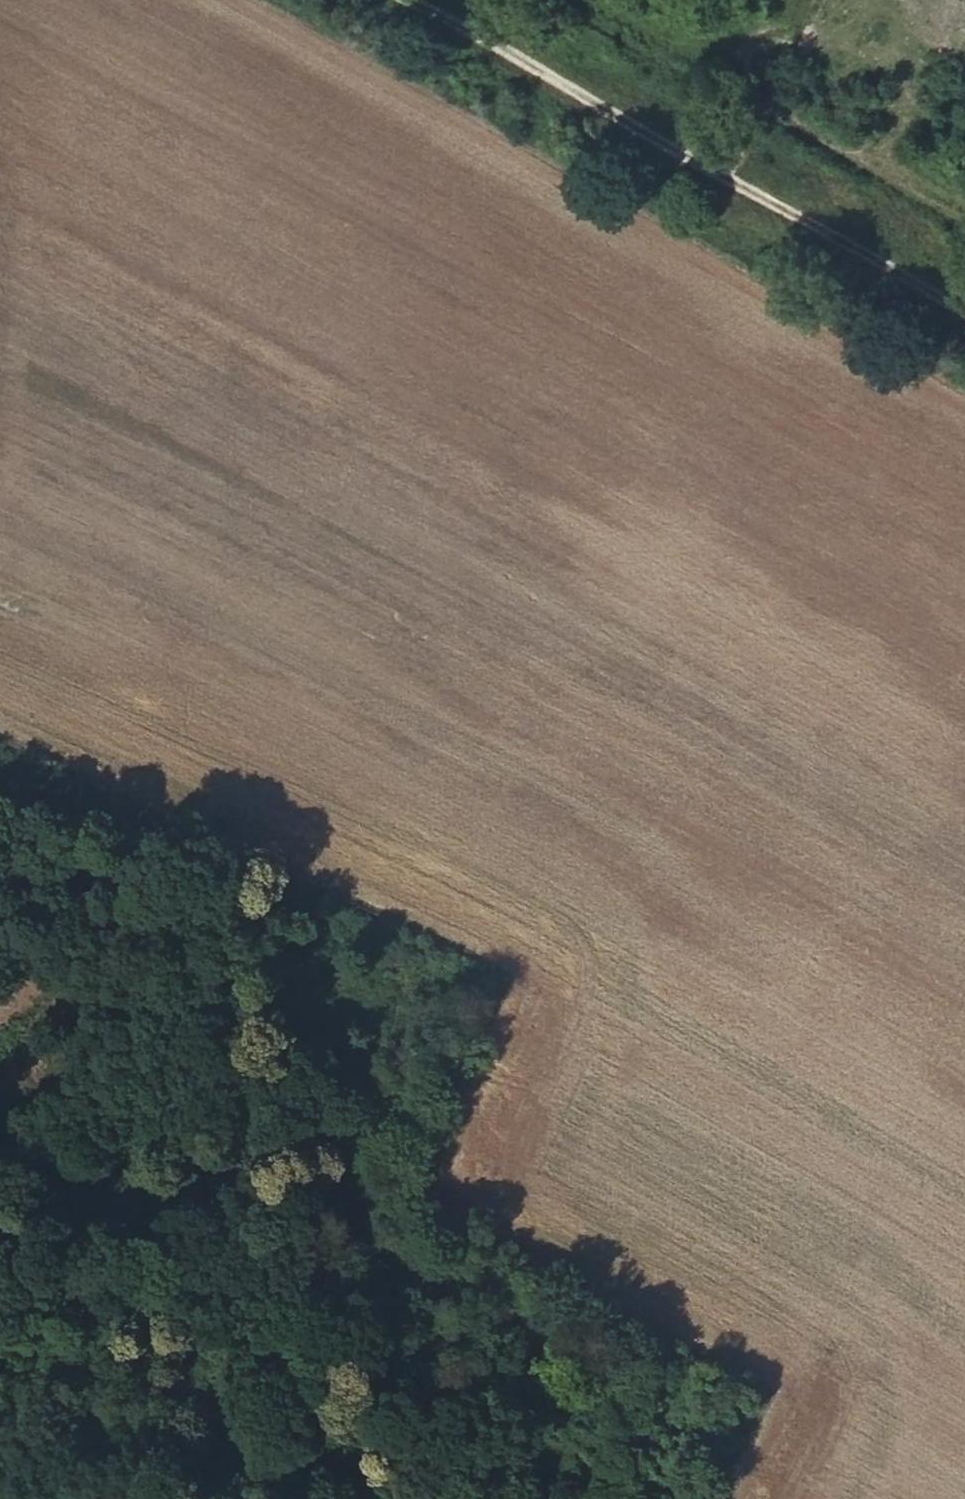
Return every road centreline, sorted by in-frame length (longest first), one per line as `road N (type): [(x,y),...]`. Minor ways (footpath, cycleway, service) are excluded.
road 1 (unclassified): [(404,0),(964,306)]

